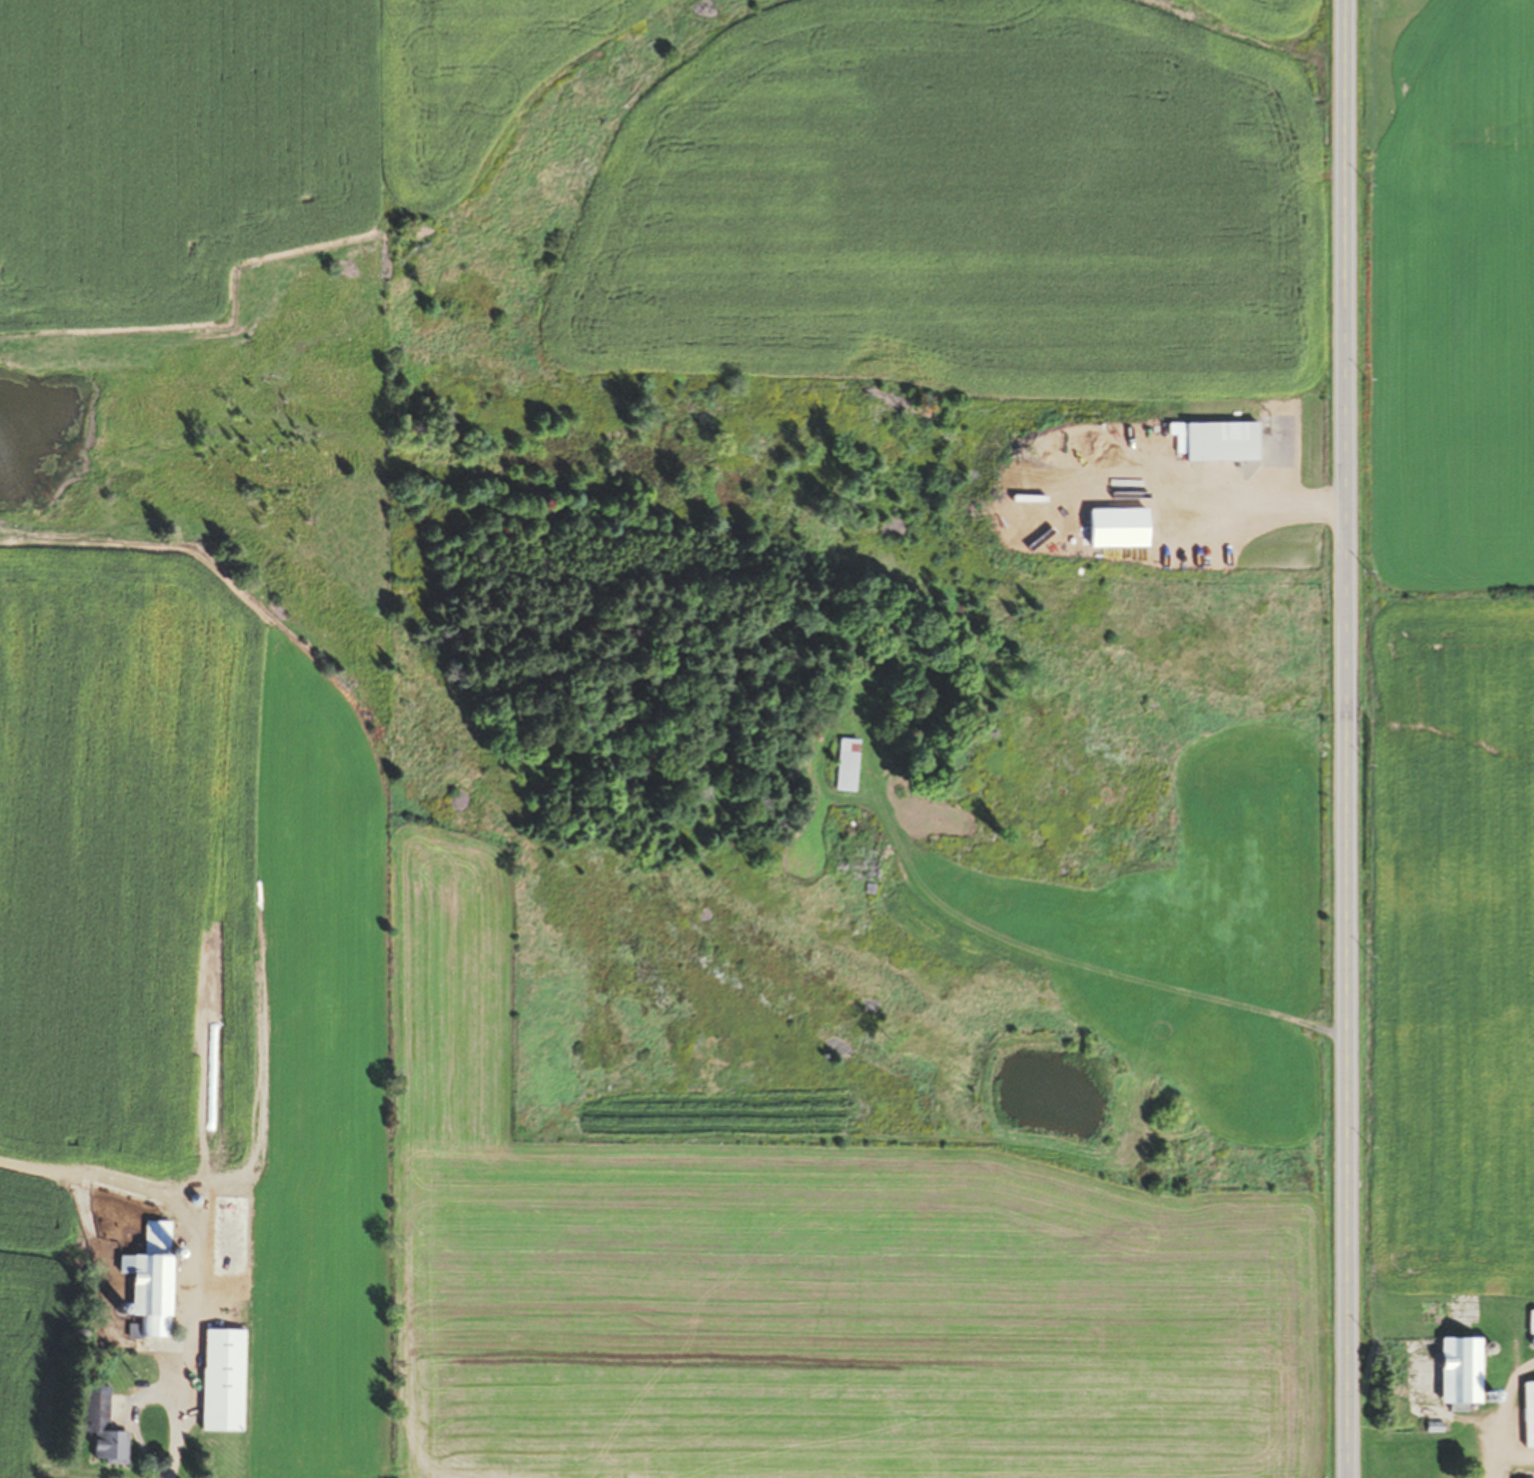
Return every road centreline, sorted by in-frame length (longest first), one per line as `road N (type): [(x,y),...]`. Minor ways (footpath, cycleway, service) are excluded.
road 1 (primary): [(1347,1477),(1343,0)]

